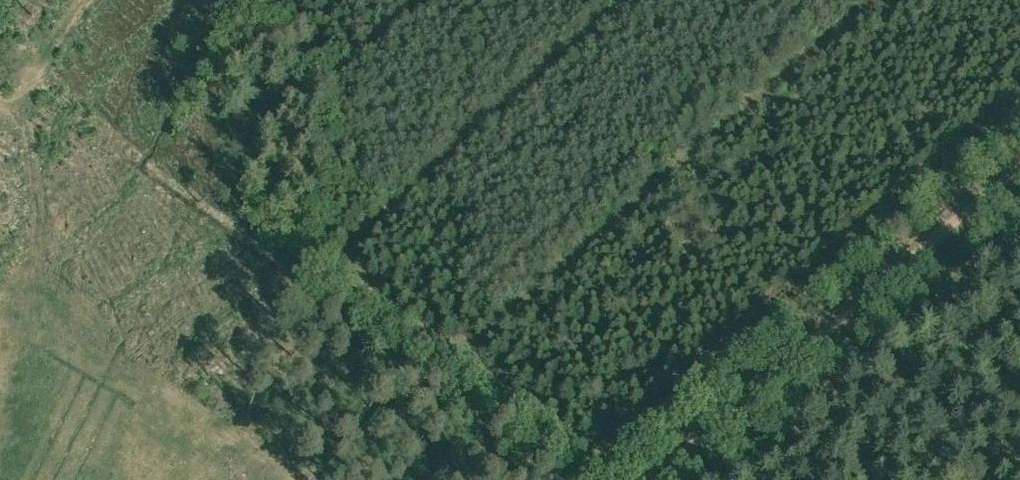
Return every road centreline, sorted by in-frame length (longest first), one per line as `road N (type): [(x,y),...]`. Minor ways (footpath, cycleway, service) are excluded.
road 1 (track): [(1019,171),(660,479)]

